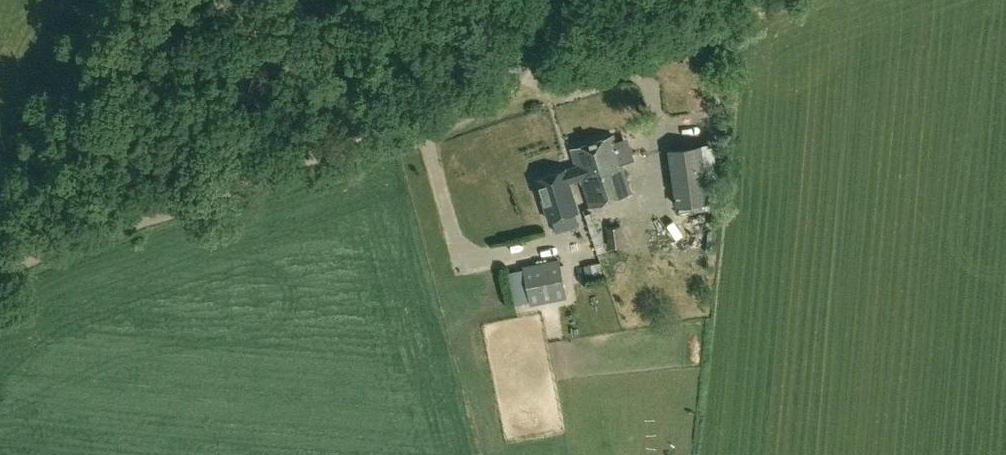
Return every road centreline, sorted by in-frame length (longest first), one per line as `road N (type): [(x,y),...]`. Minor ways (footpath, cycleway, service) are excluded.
road 1 (unclassified): [(0,276),(37,255),(502,95),(542,55),(555,0)]
road 2 (track): [(37,255),(33,168),(111,0)]

